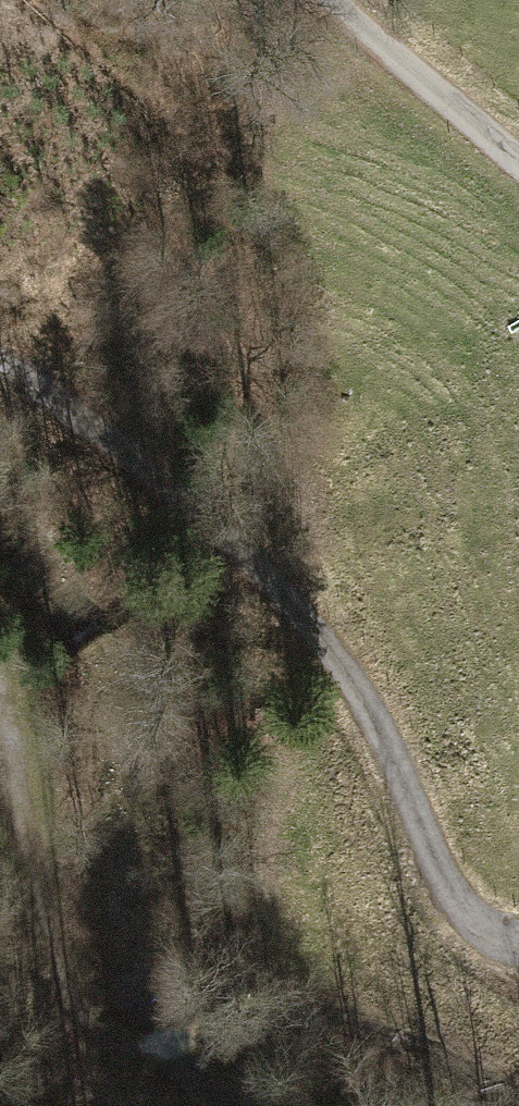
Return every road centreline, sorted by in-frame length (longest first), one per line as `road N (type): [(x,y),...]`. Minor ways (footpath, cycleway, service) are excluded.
road 1 (residential): [(518,946),(482,928),(444,882),(385,741),(324,637),(238,548),(105,433),(0,374)]
road 2 (track): [(213,1030),(97,1062),(71,1001),(0,710)]
road 3 (residential): [(334,0),(518,163)]

